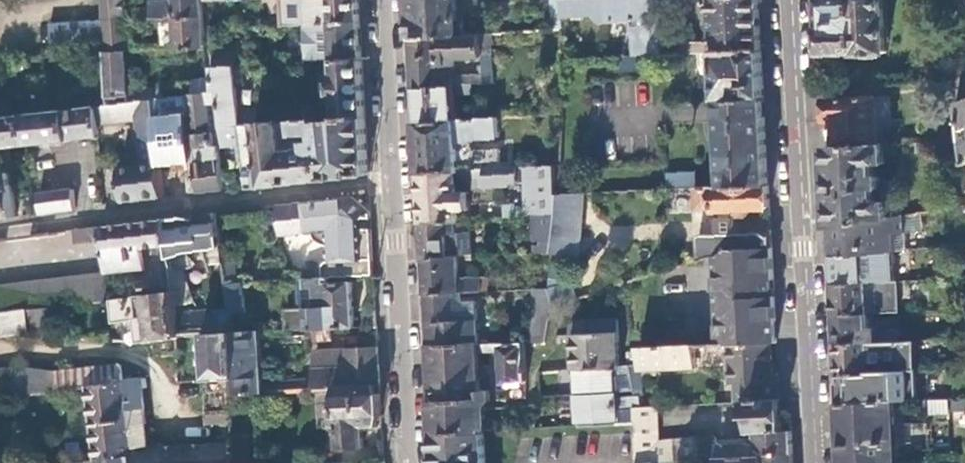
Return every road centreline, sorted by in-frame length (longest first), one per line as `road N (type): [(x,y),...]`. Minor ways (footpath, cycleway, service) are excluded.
road 1 (residential): [(786,0),(812,462)]
road 2 (residential): [(0,231),(391,185)]
road 3 (residential): [(408,462),(391,185)]
road 4 (residential): [(391,185),(380,0)]

